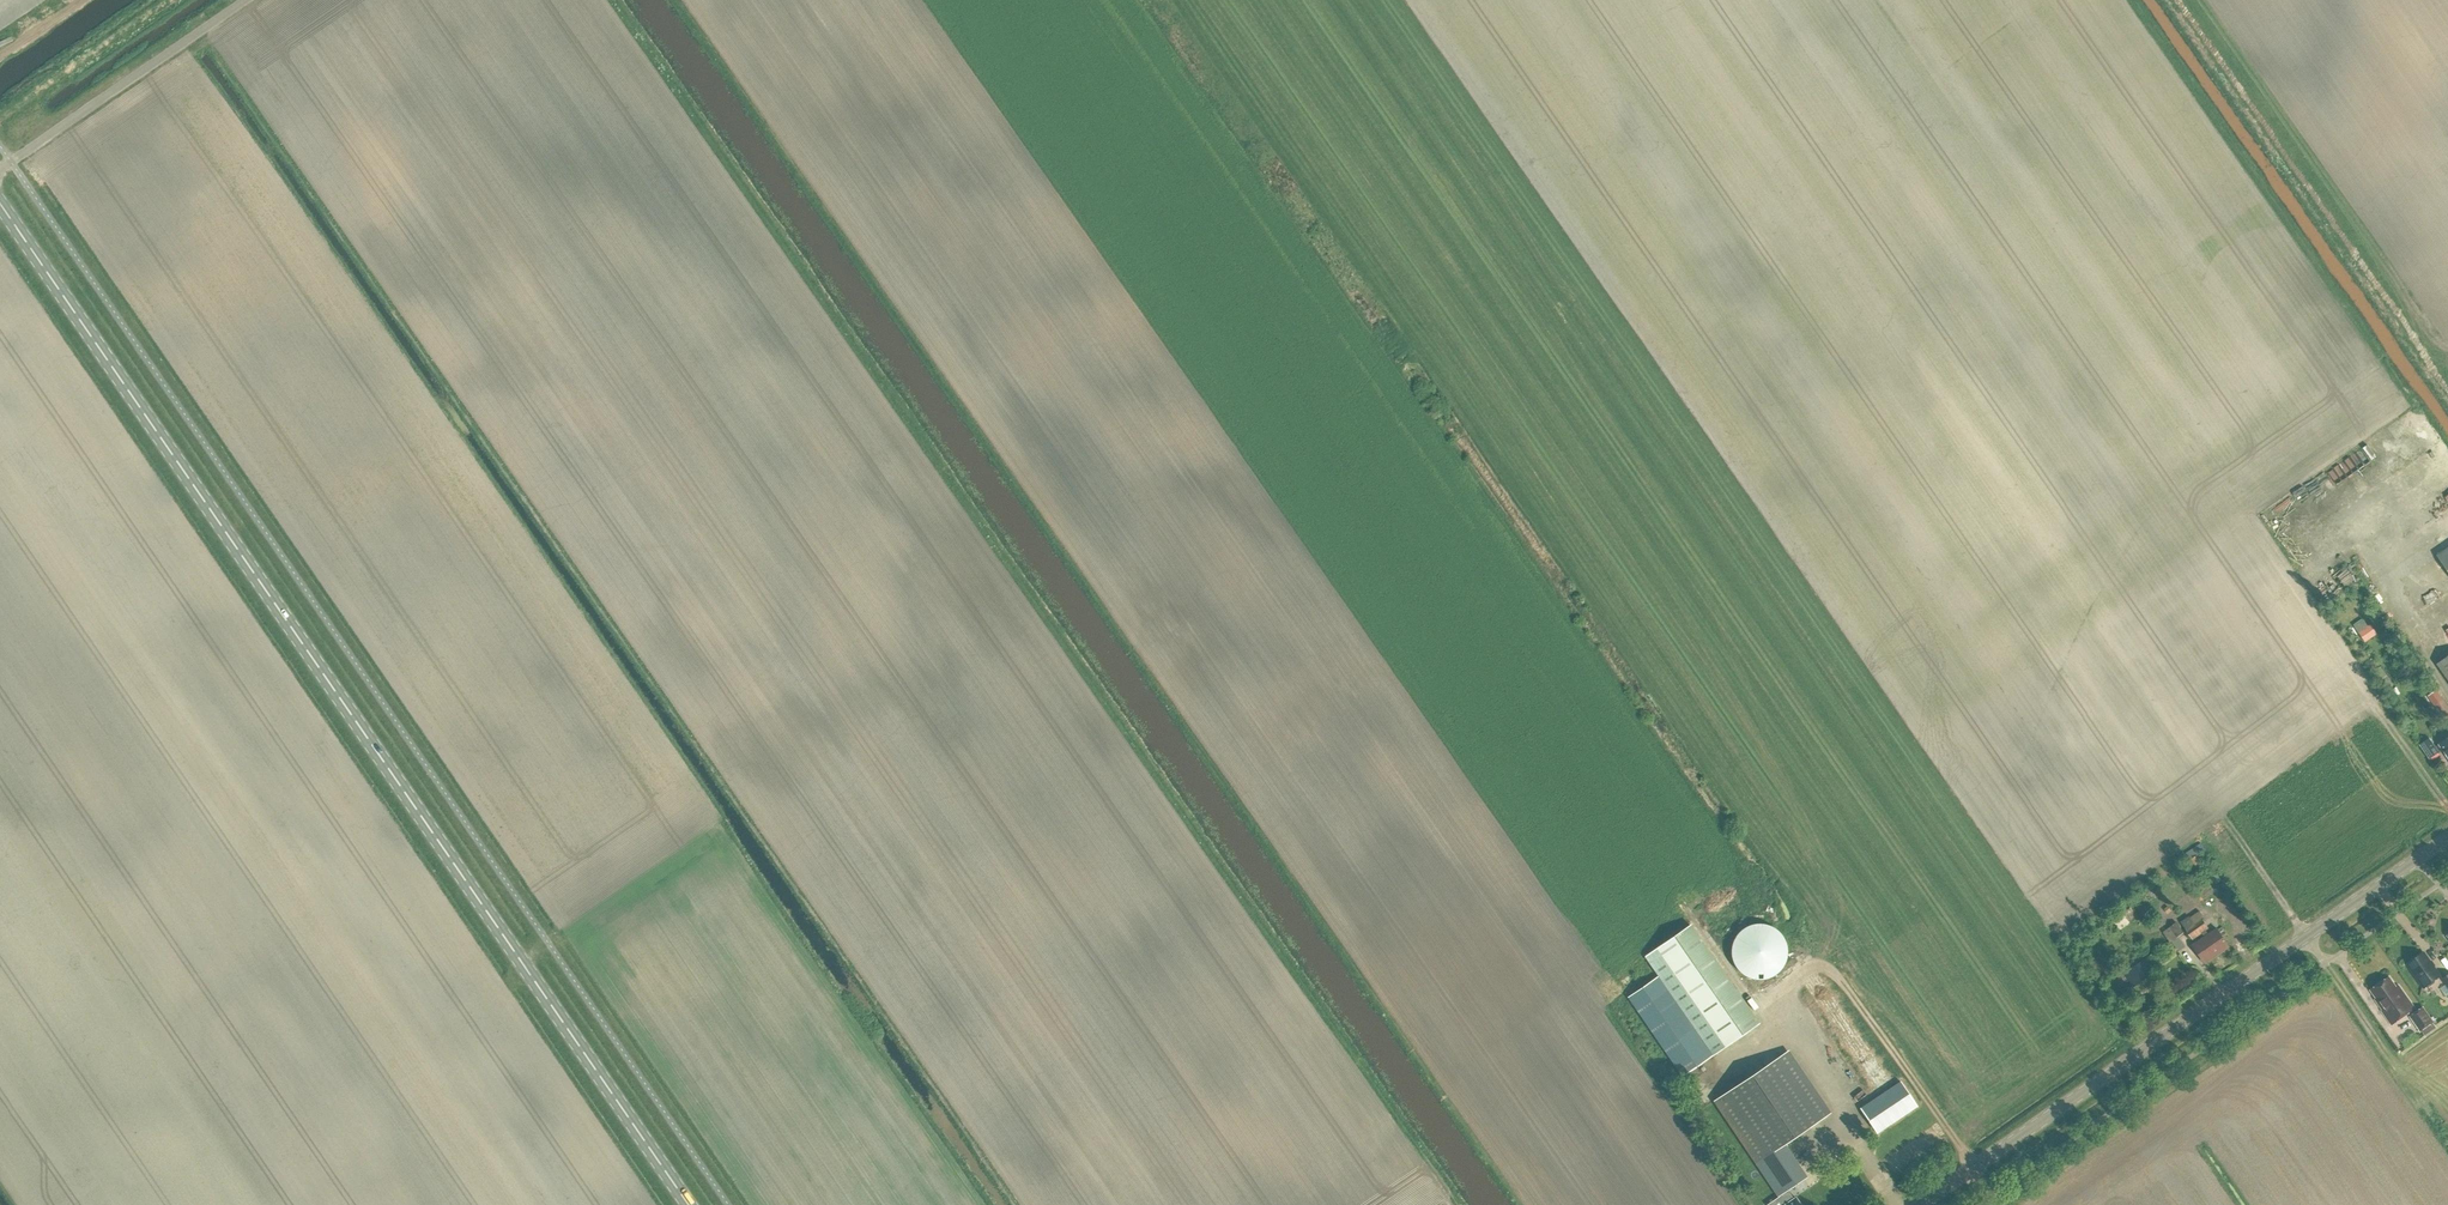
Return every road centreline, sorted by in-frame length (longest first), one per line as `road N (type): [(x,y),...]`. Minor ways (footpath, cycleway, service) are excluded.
road 1 (track): [(616,0),(1457,1204)]
road 2 (primary): [(690,1204),(0,203)]
road 3 (tertiary): [(1919,1204),(2447,837)]
road 4 (track): [(0,119),(174,0)]

